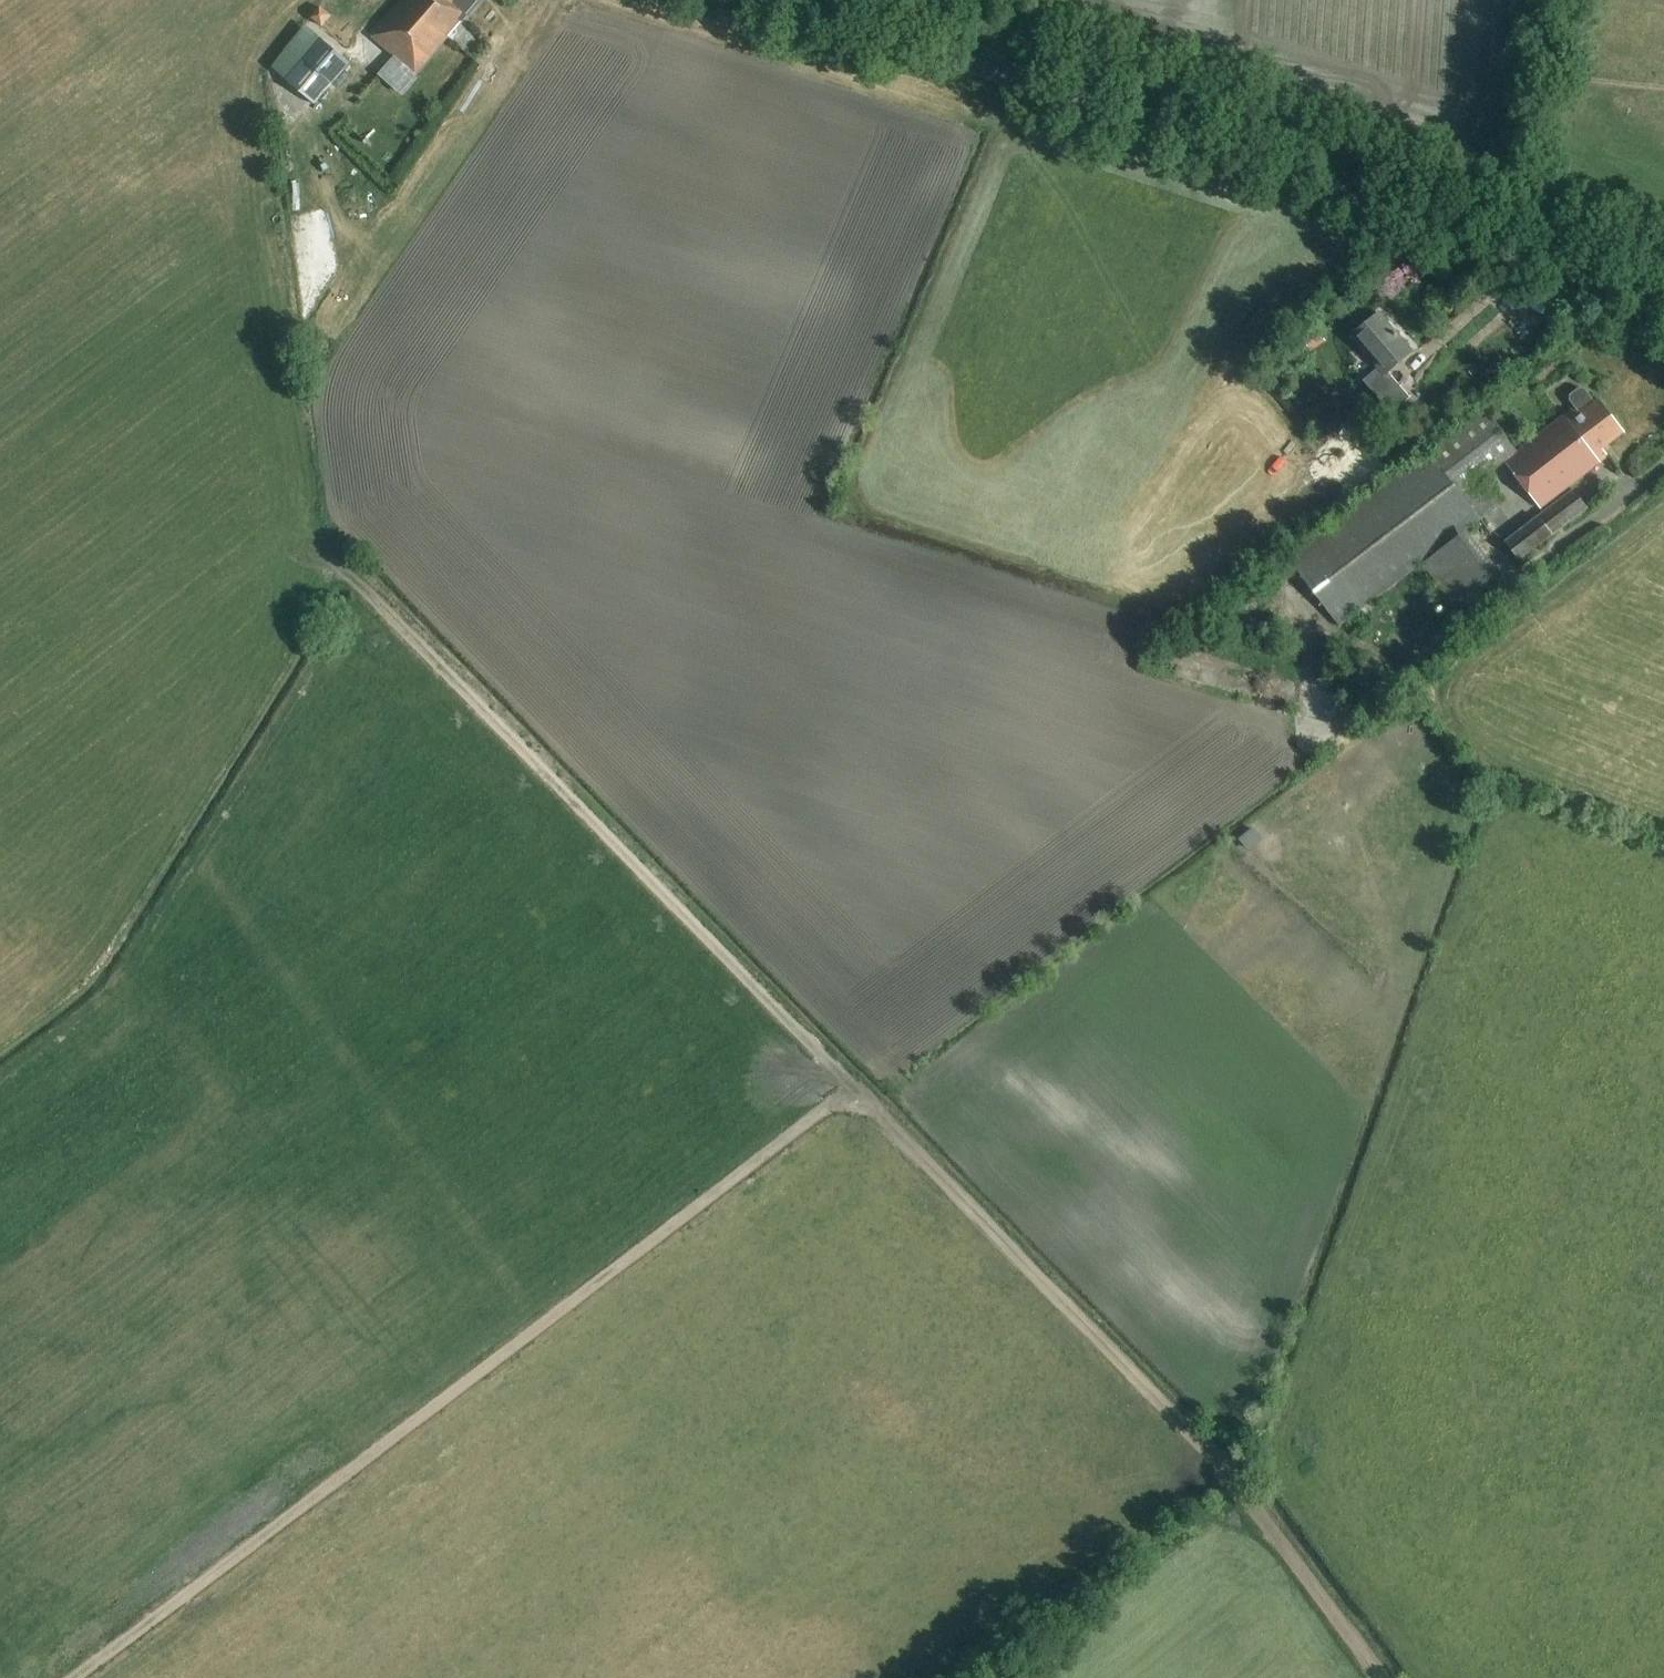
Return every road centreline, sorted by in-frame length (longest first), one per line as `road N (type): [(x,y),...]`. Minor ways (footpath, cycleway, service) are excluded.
road 1 (unclassified): [(1663,307),(791,0)]

